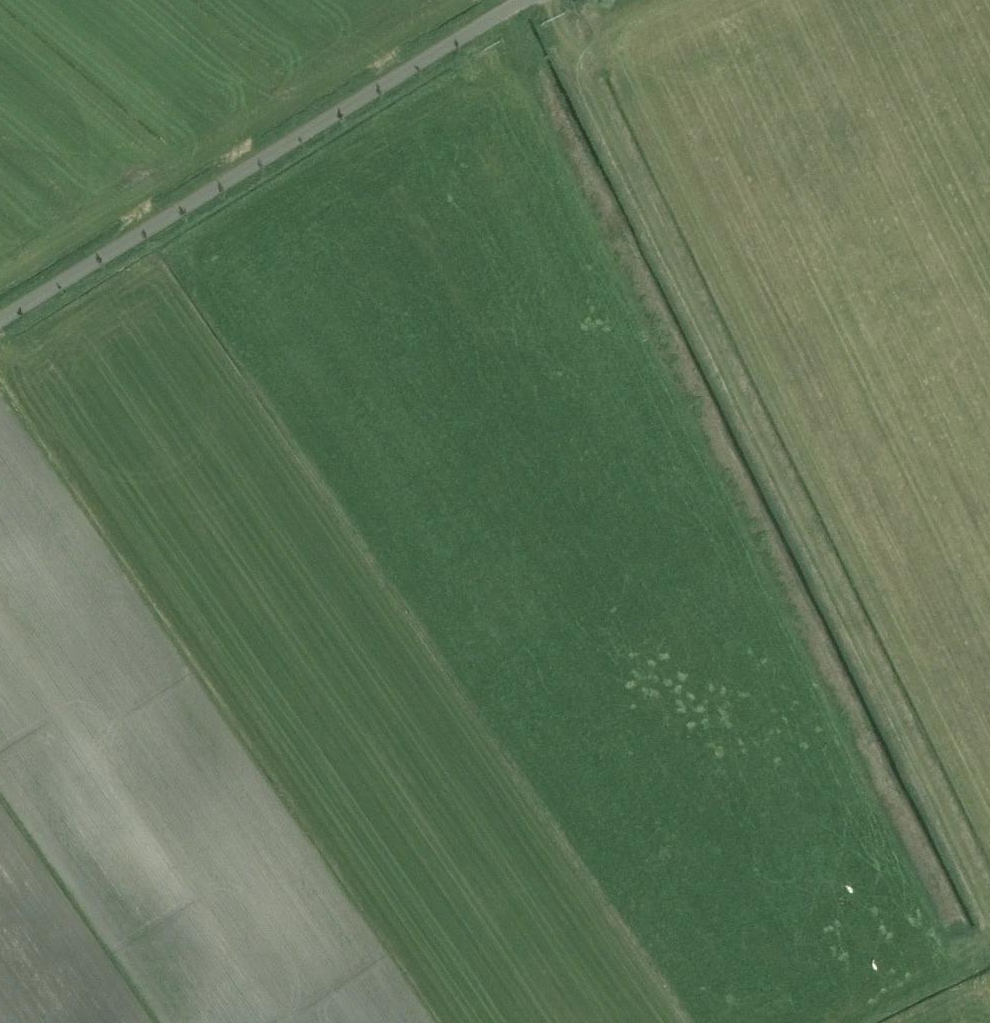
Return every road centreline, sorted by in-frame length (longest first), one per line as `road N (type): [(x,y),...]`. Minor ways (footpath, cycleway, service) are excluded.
road 1 (track): [(553,0),(989,909)]
road 2 (unclassified): [(0,319),(522,0)]

